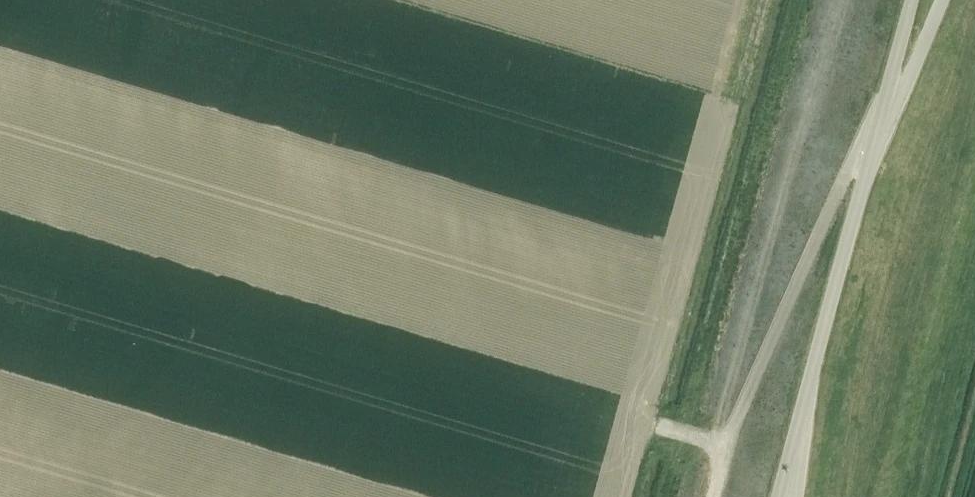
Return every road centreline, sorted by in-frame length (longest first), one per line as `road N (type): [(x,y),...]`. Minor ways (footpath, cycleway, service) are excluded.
road 1 (tertiary): [(784,475),(911,0)]

